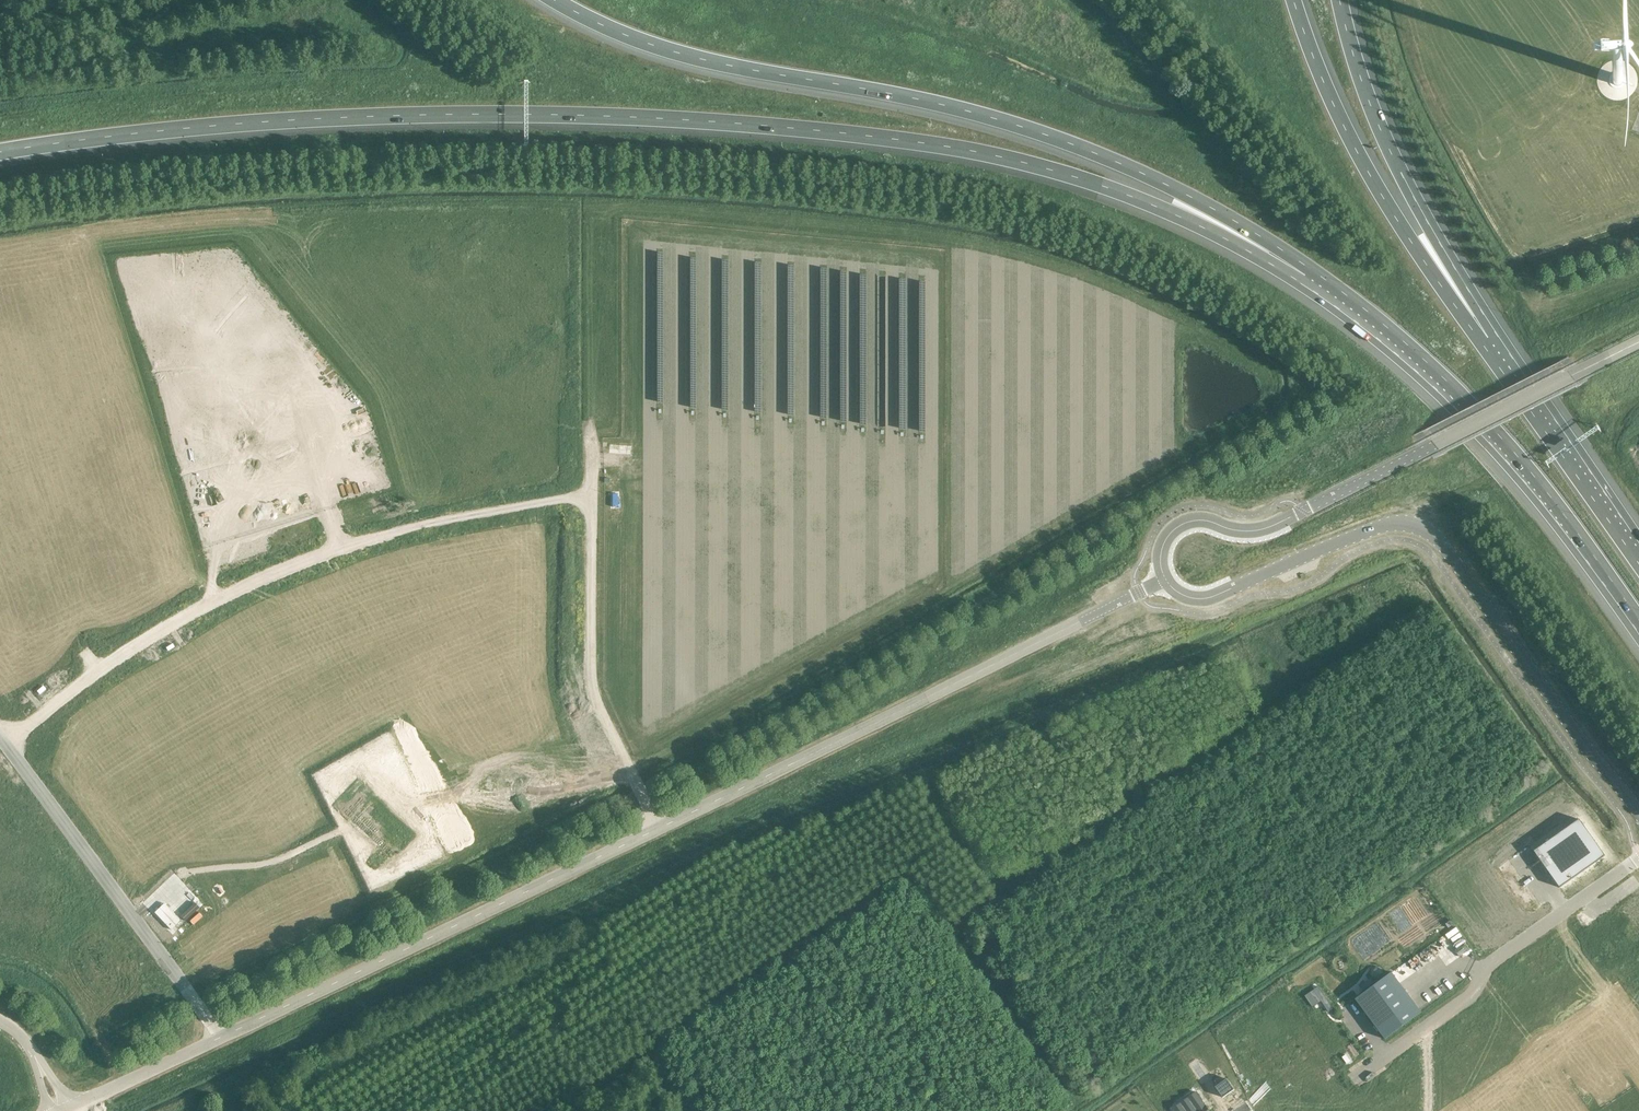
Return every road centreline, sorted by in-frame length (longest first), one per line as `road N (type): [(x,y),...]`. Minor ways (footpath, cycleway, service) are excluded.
road 1 (motorway): [(0,154),(100,137),(287,125),(604,117),(722,123),(918,143),(1027,164),(1308,271)]
road 2 (motorway): [(553,0),(680,54),(929,102),(1050,137),(1190,197),(1308,271)]
road 3 (unclassified): [(3,744),(139,644),(287,567),(399,530),(592,493)]
road 4 (unclassified): [(1165,579),(1188,597),(1212,597),(1374,529),(1419,527),(1449,552),(1638,813)]
road 5 (unclassified): [(657,830),(1165,579)]
road 6 (track): [(126,909),(180,858),(229,853),(422,773),(630,772)]
road 7 (motorway): [(1308,271),(1406,348),(1495,436),(1638,625)]
road 8 (unclassified): [(221,1038),(657,830)]
road 9 (motorway): [(1495,349),(1375,185),(1293,0)]
road 10 (motorway): [(1495,349),(1382,133),(1341,0)]
road 11 (unclassified): [(1301,512),(1638,342)]
road 12 (unclassified): [(3,744),(221,1038)]
road 13 (unclassified): [(592,493),(594,697),(657,830)]
road 14 (motorway): [(1638,555),(1495,349)]
road 15 (residential): [(1638,860),(1487,972)]
road 16 (unclassified): [(1301,512),(1260,530),(1186,521),(1160,550),(1165,579)]
road 17 (residential): [(1487,972),(1592,1110)]
road 18 (residential): [(1487,972),(1472,999),(1358,1081)]
road 19 (unclassified): [(66,1110),(221,1038)]

